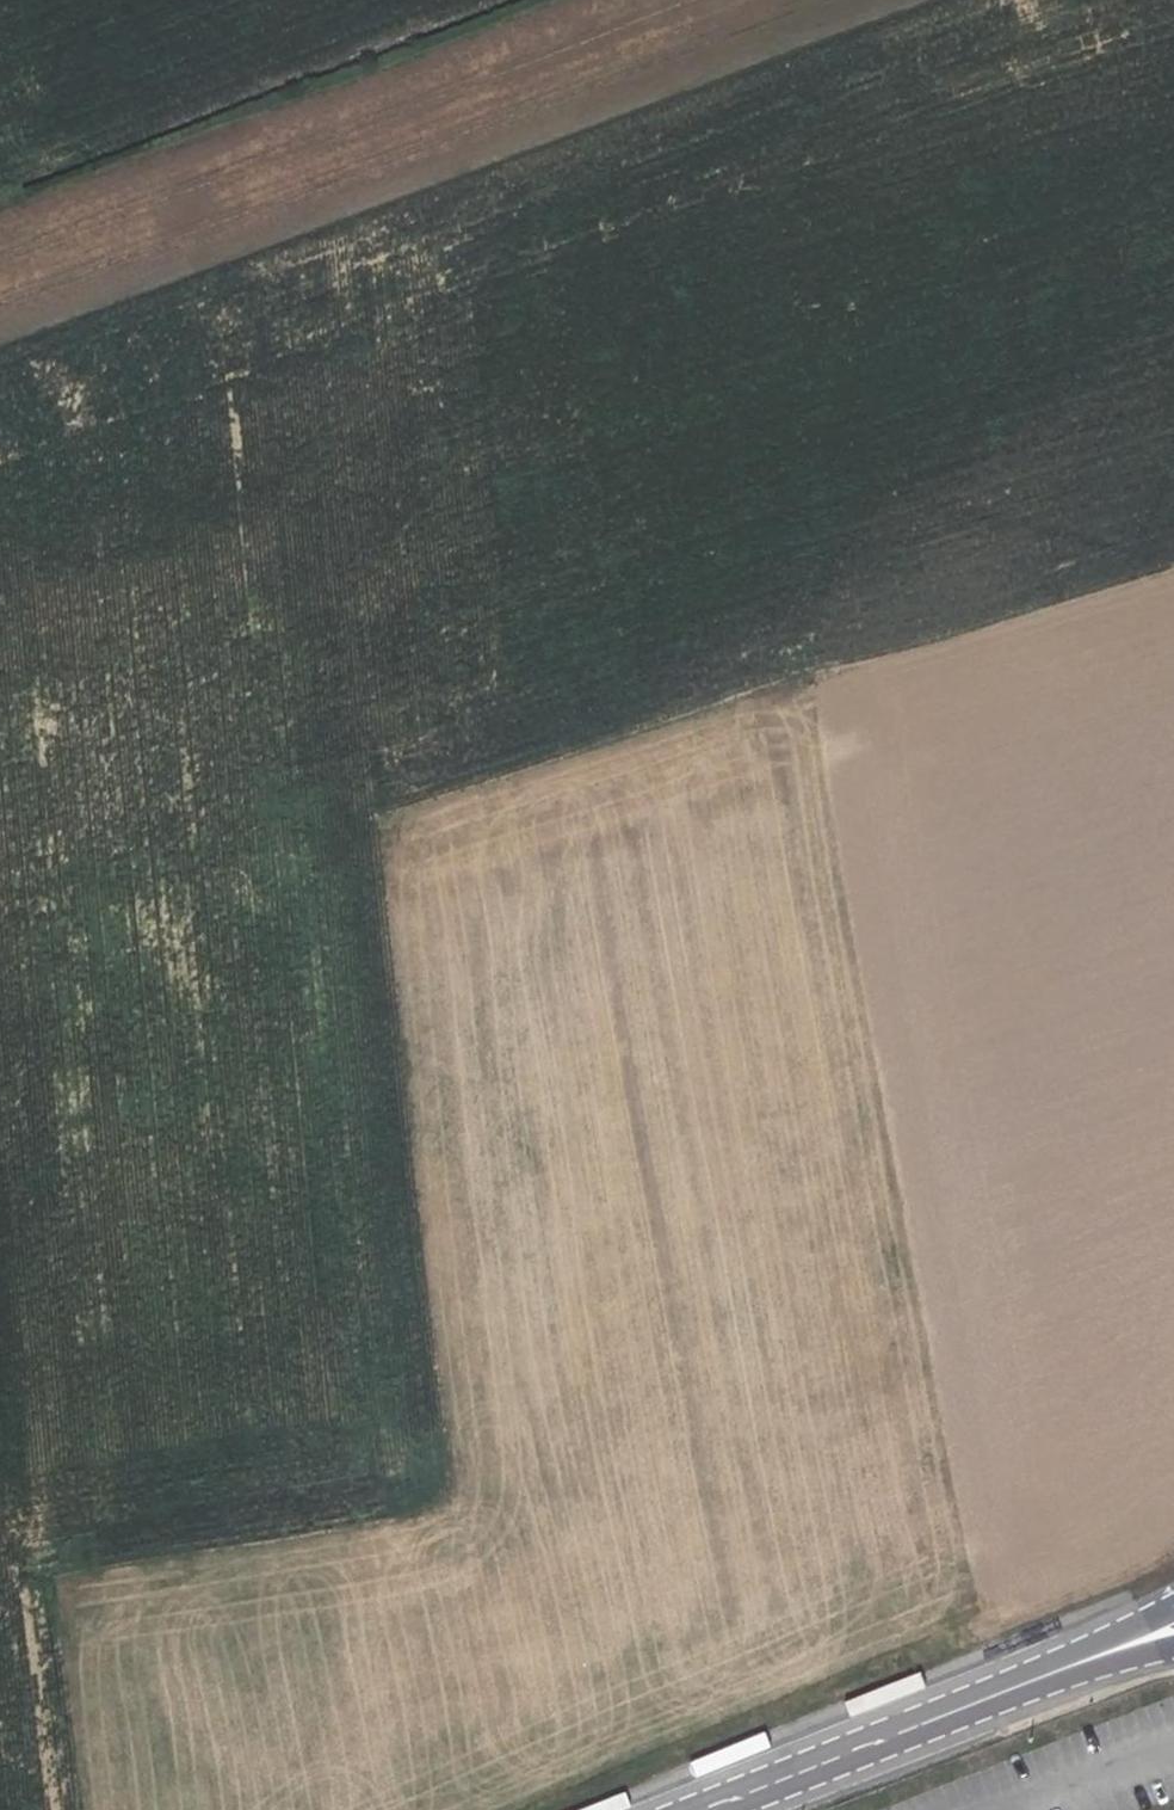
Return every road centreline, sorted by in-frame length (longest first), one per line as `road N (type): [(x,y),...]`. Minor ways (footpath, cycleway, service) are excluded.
road 1 (secondary): [(714,1809),(1128,1646)]

